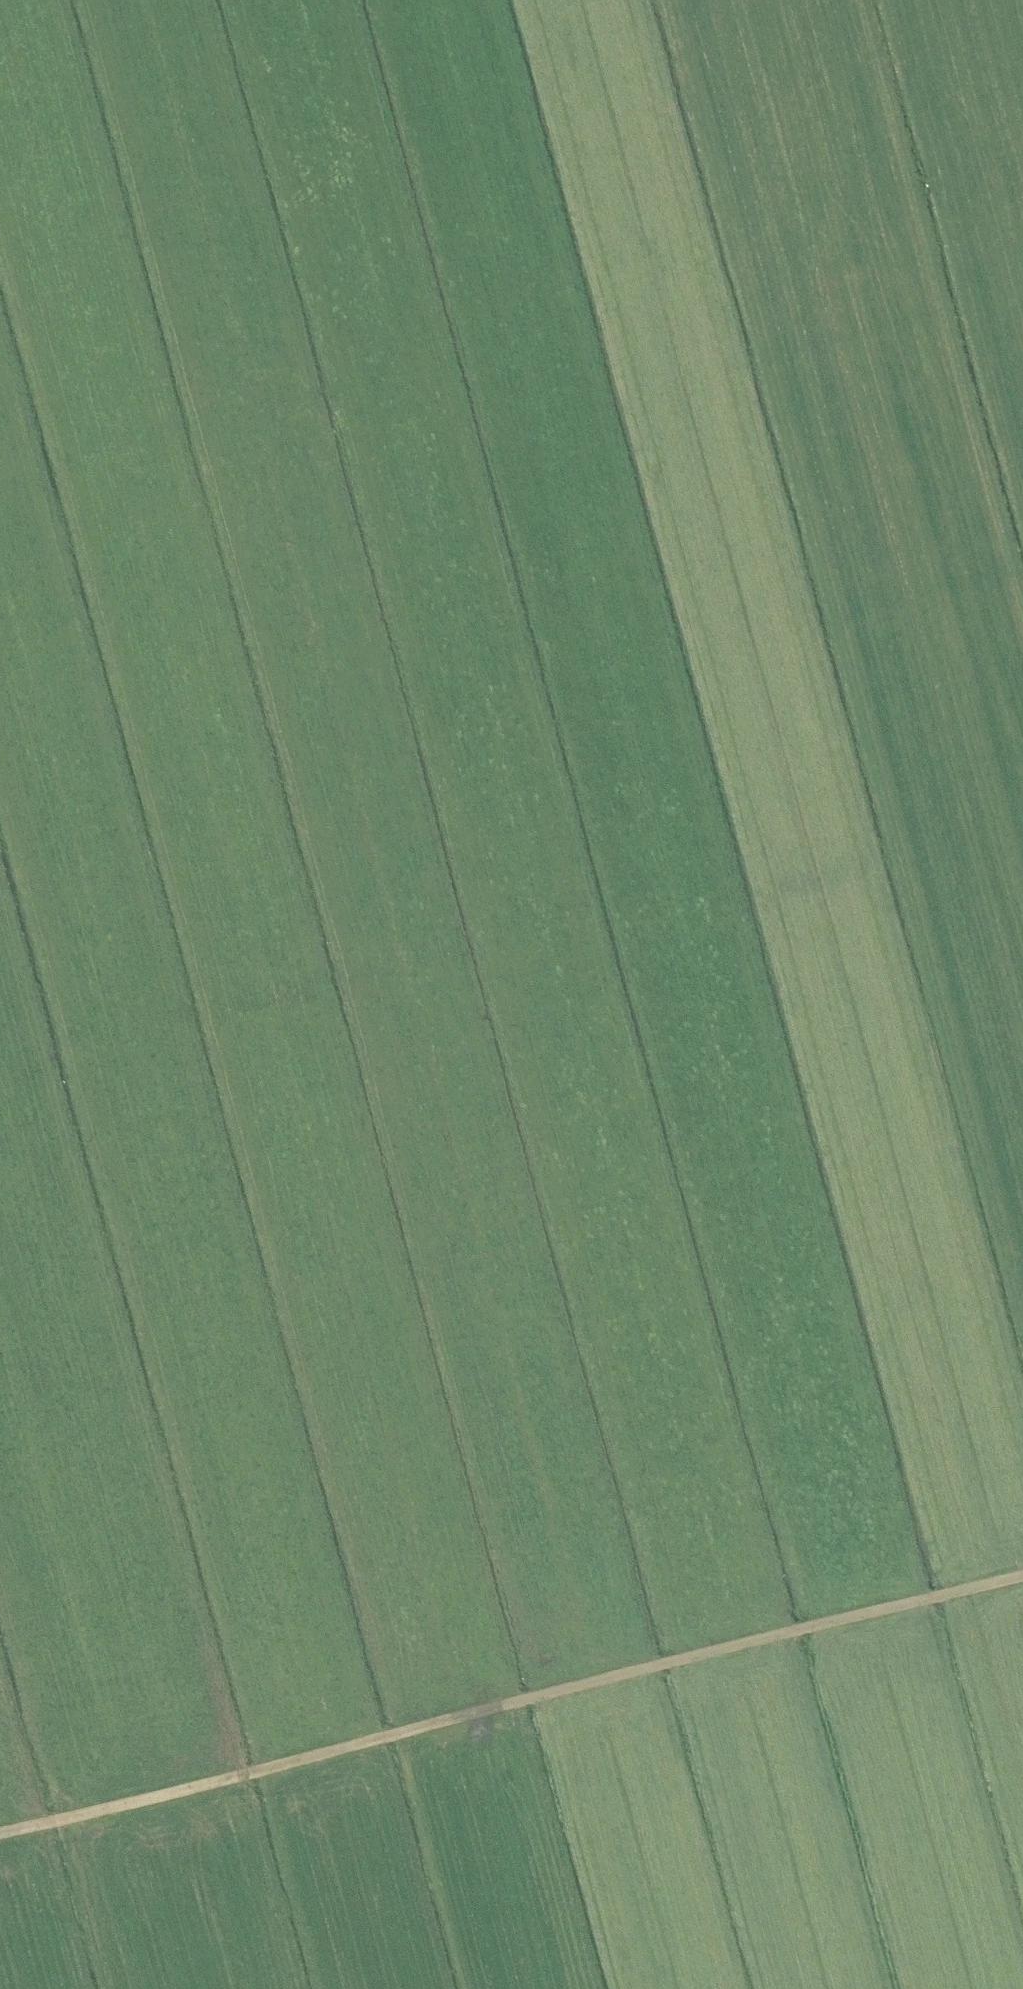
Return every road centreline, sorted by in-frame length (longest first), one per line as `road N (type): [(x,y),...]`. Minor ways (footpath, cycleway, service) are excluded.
road 1 (track): [(0,1831),(1022,1578)]

